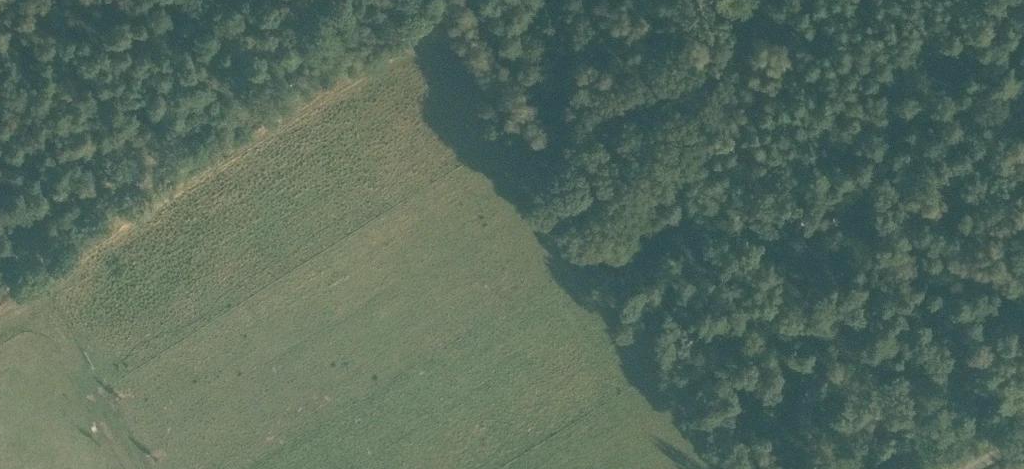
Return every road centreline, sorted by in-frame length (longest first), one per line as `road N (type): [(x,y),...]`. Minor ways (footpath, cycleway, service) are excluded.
road 1 (track): [(737,468),(571,216),(543,147),(450,0)]

